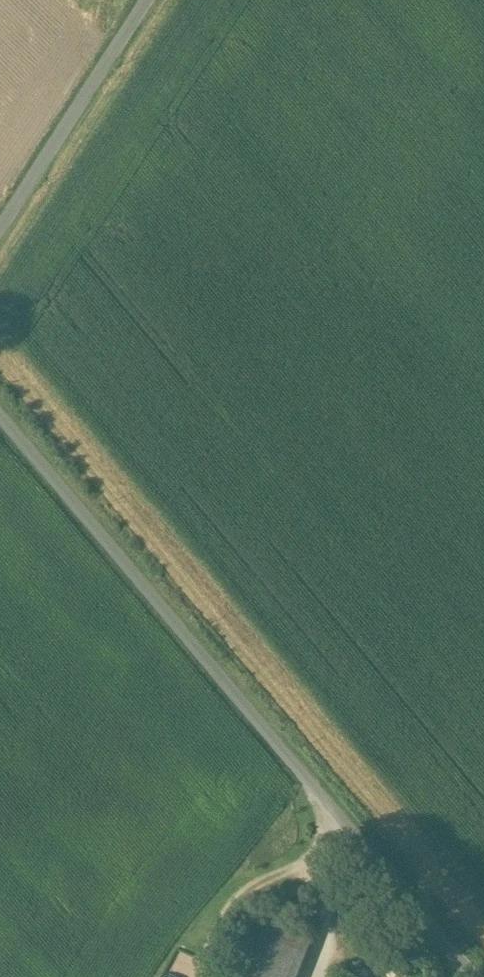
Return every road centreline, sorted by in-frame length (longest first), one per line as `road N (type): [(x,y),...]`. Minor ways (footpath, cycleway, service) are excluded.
road 1 (residential): [(0,412),(346,817),(483,963)]
road 2 (unclassified): [(149,0),(0,237)]

